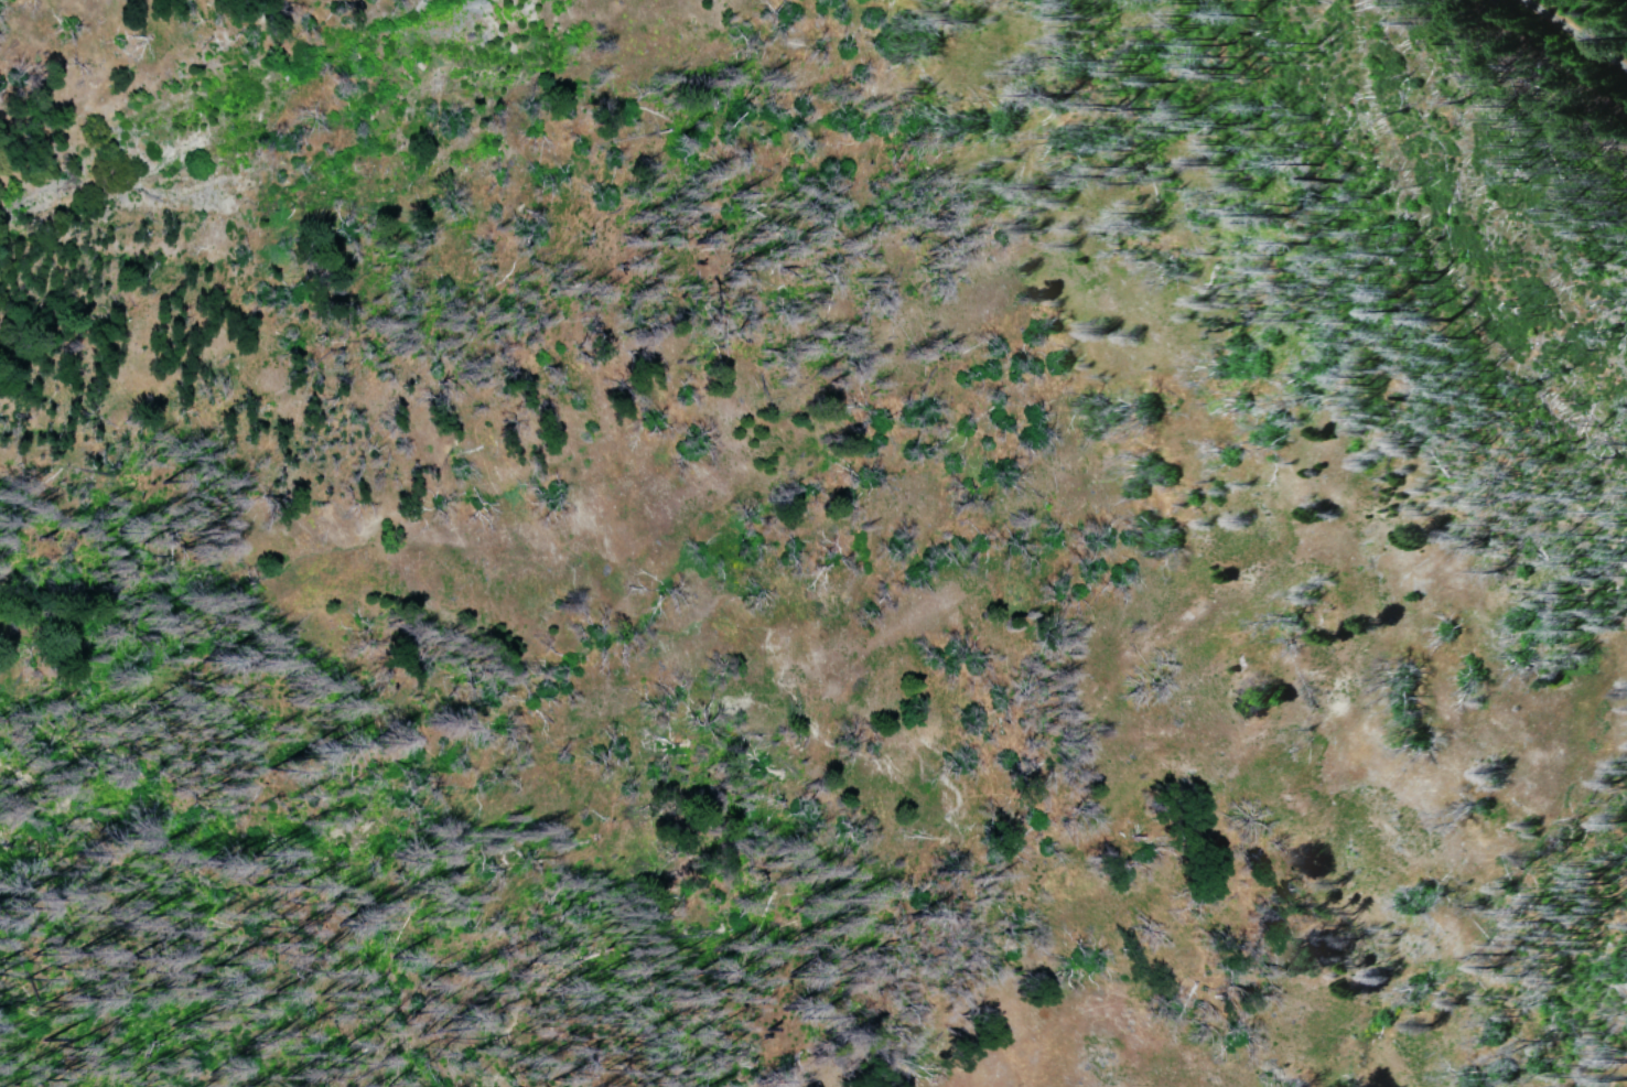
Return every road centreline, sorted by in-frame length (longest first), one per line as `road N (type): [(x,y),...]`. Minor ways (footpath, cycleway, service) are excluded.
road 1 (residential): [(1626,119),(1485,0)]

